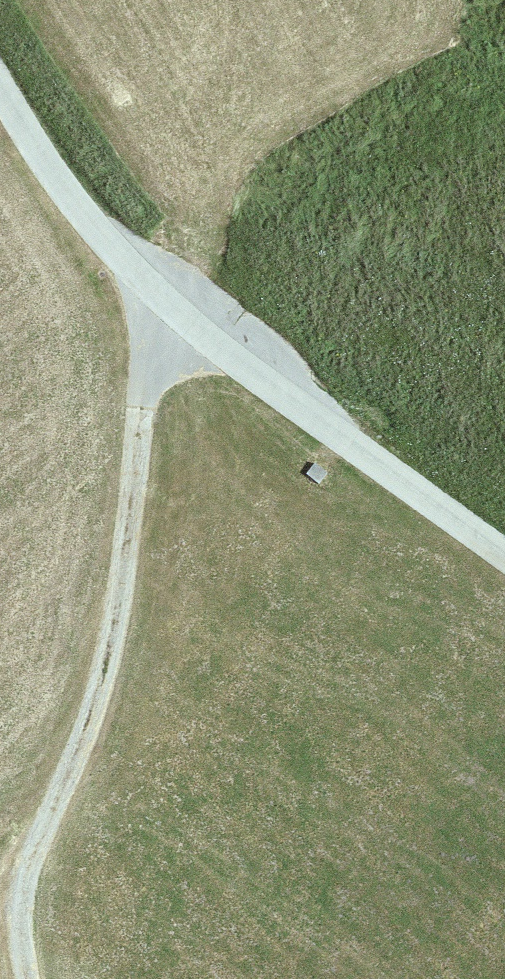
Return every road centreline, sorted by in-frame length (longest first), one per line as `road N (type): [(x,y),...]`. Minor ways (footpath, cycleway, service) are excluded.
road 1 (track): [(165,301),(138,420),(117,634),(22,891),(30,978)]
road 2 (unclassified): [(0,90),(60,185),(165,301),(504,561)]

